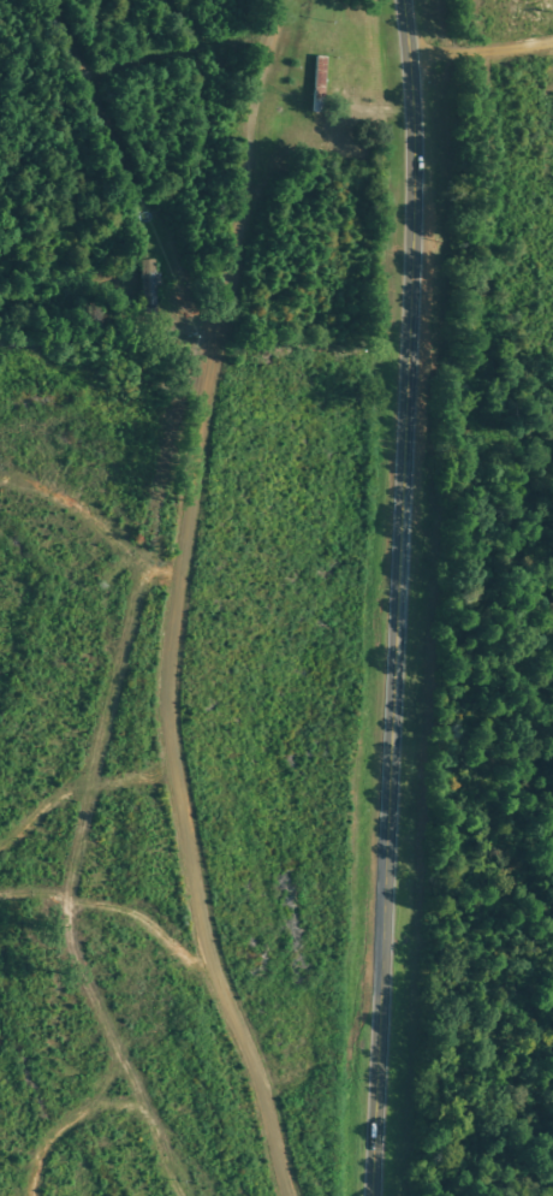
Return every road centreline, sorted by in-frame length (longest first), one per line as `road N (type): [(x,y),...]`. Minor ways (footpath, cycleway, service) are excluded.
road 1 (residential): [(205,1195),(167,1125),(89,853),(83,576),(195,0)]
road 2 (primary): [(375,1195),(420,102),(405,0)]

